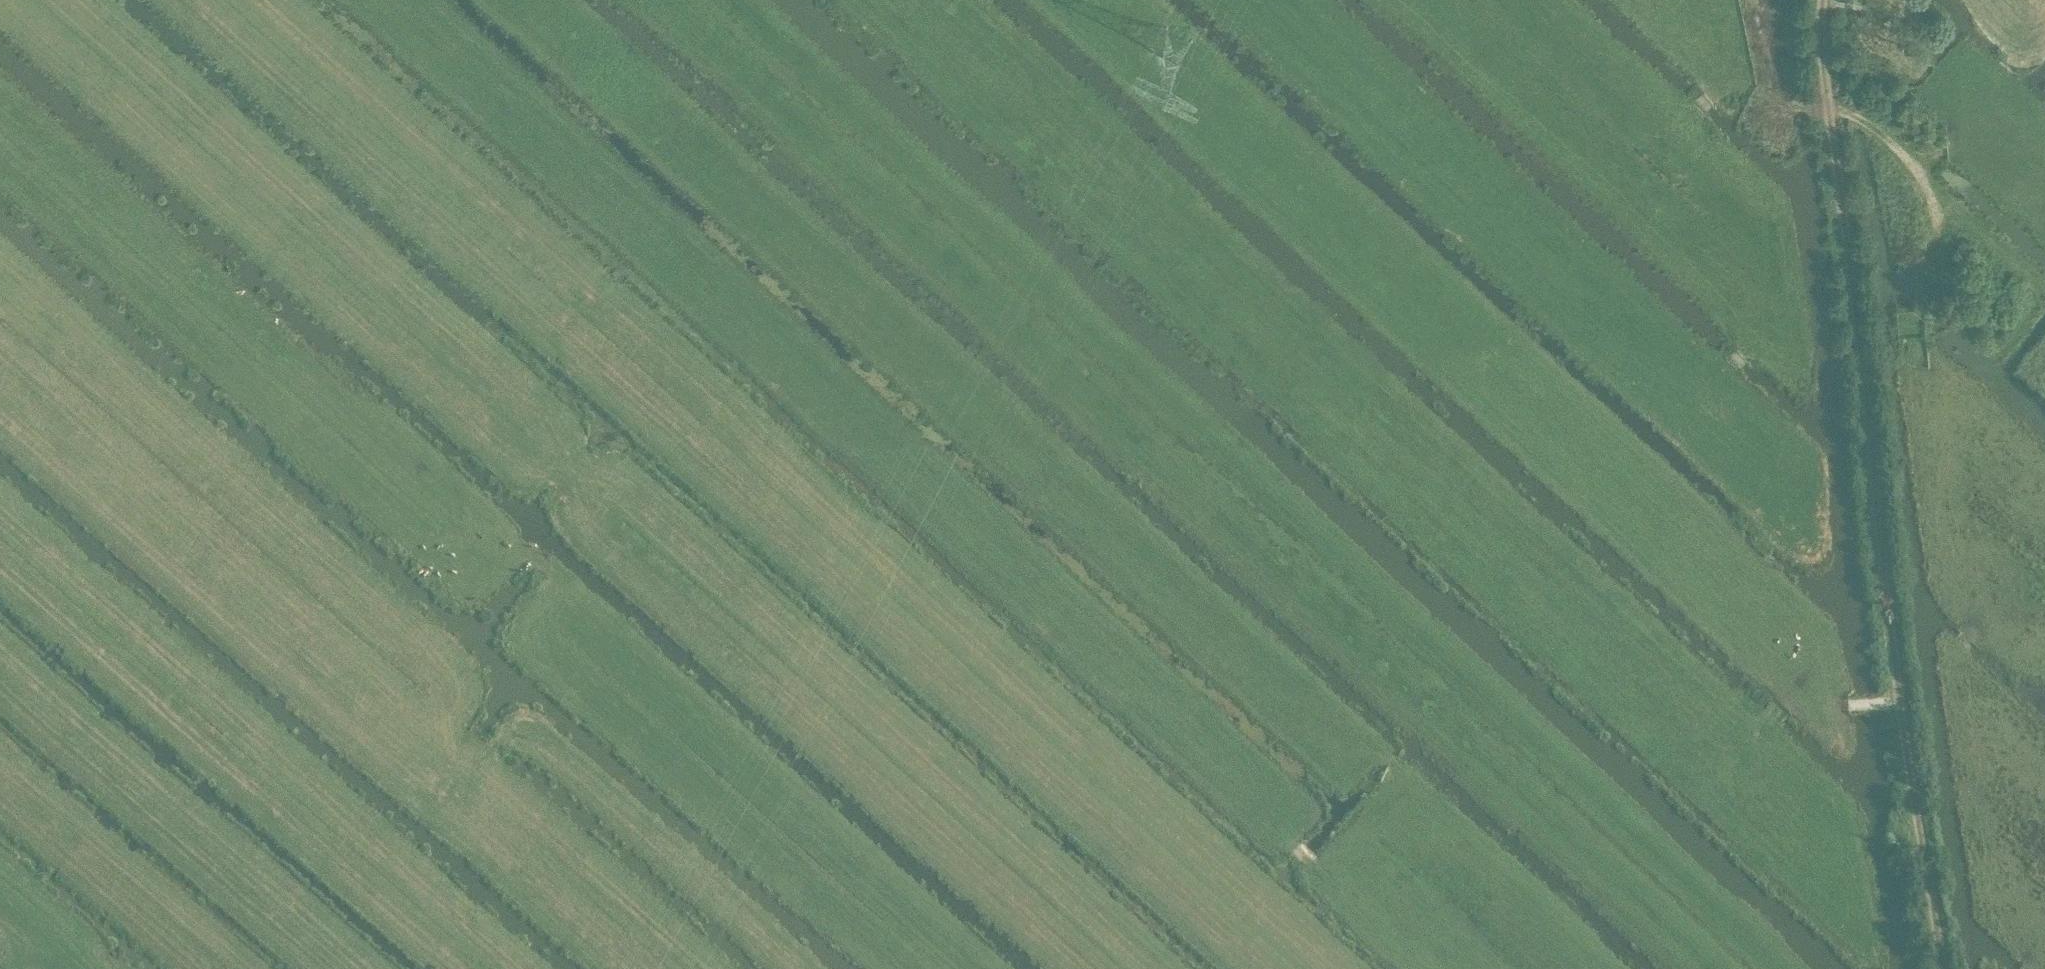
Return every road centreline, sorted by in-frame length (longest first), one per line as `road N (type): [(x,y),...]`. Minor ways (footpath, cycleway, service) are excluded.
road 1 (track): [(1940,968),(1828,105)]
road 2 (track): [(2044,290),(1929,188),(1905,154),(1828,105)]
road 3 (track): [(1924,181),(1934,263),(1919,313)]

